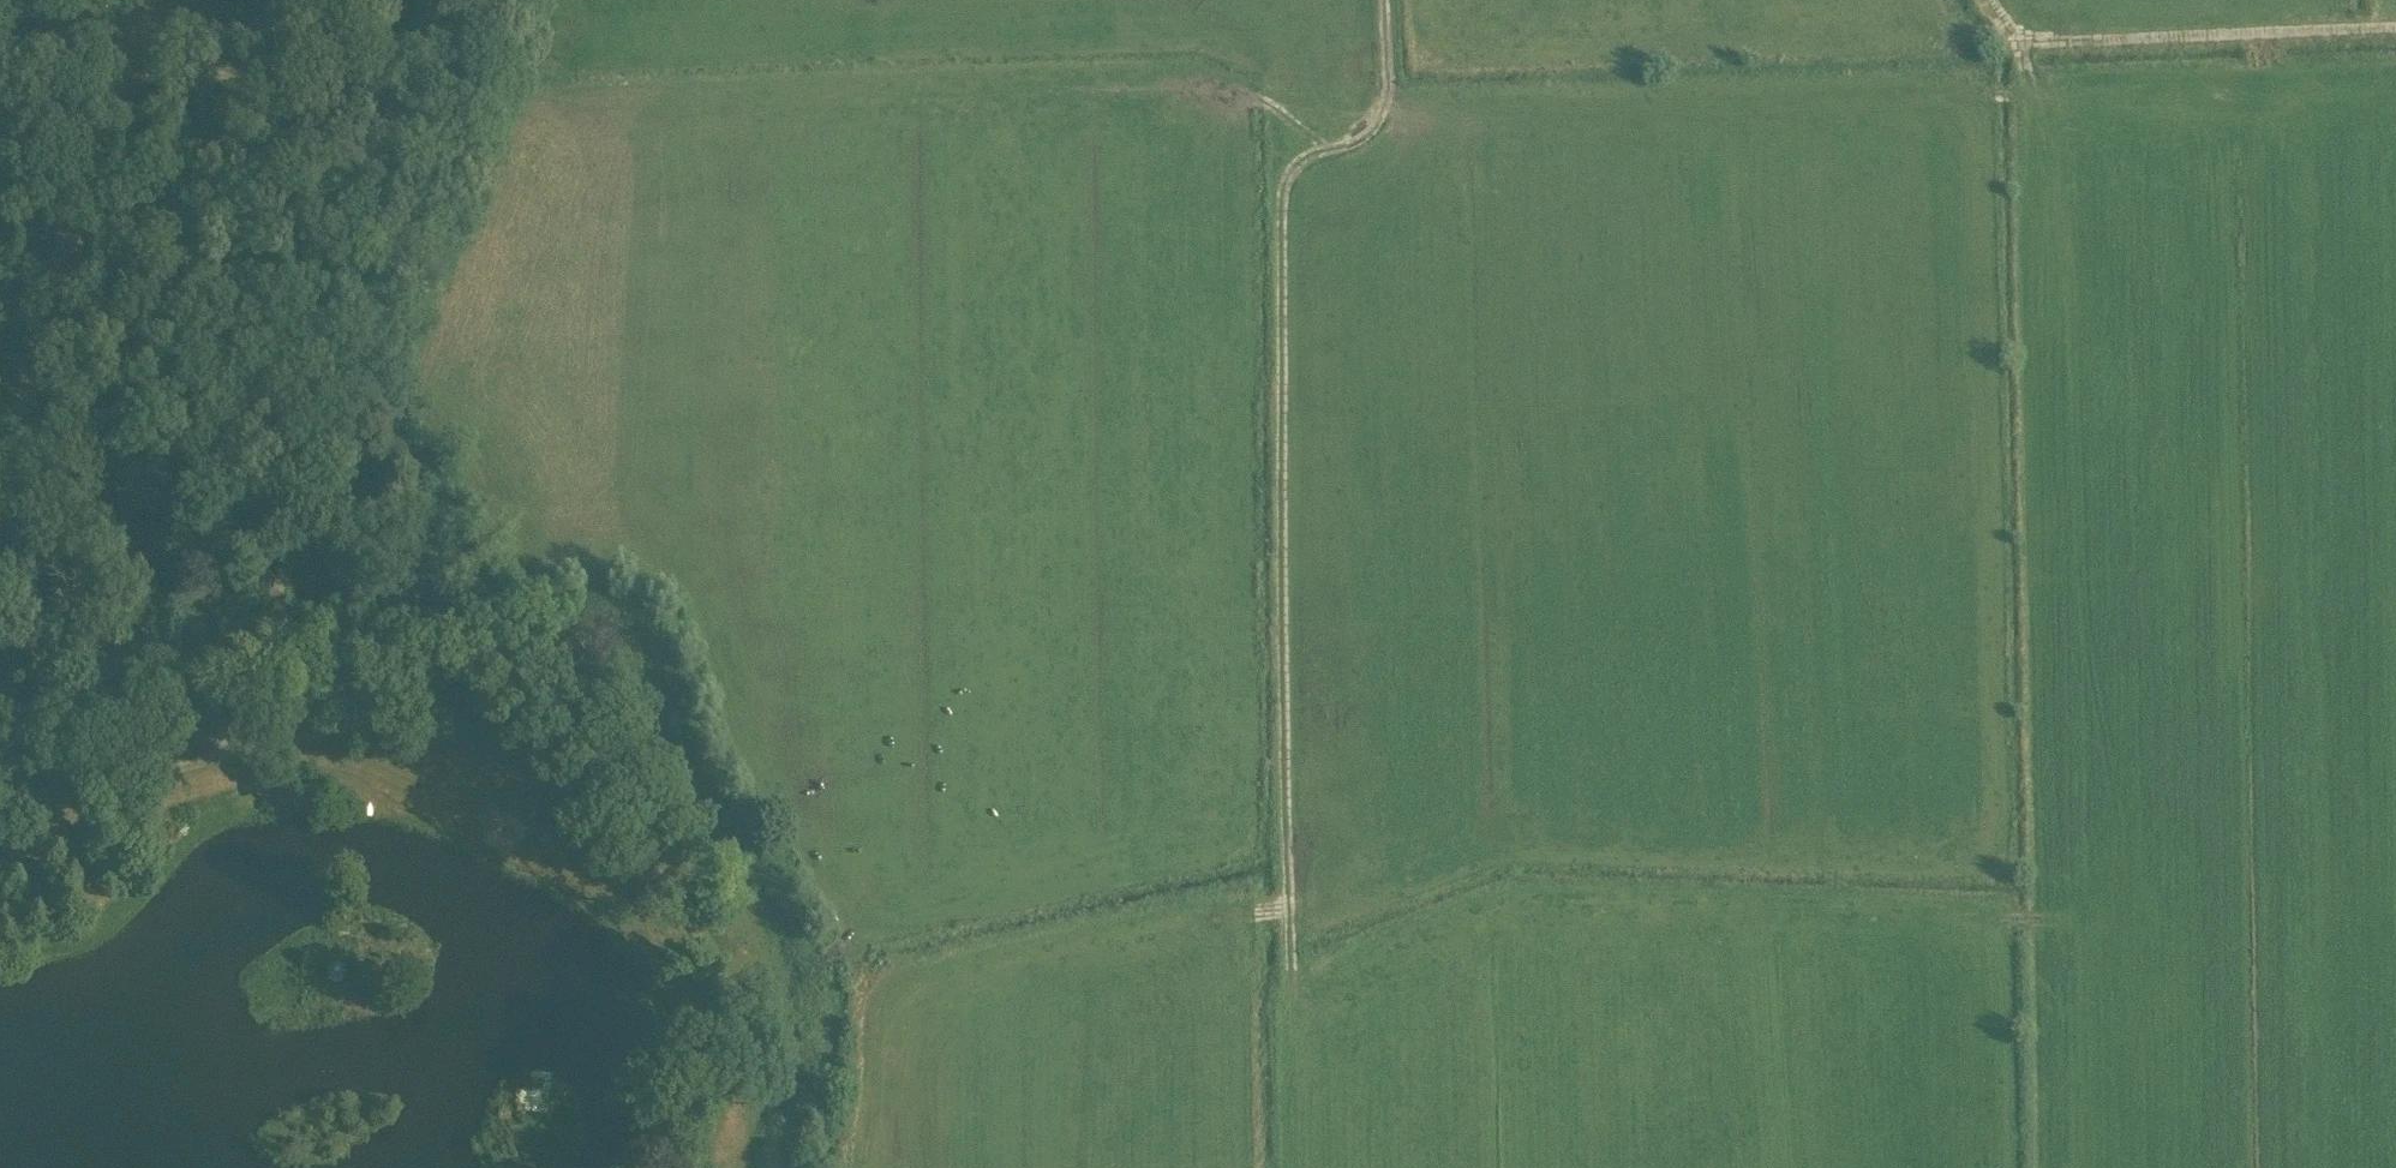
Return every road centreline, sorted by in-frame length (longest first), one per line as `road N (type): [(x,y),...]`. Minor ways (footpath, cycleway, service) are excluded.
road 1 (track): [(1383,0),(1384,104),(1372,125),(1310,156),(1284,193),(1290,948)]
road 2 (track): [(496,0),(244,676),(225,753)]
road 3 (track): [(285,0),(284,95),(254,228),(198,348),(143,414)]
road 4 (track): [(1987,0),(2014,33),(2039,42),(2395,27)]
road 5 (track): [(400,411),(200,425),(143,414),(0,346)]
road 6 (track): [(225,753),(0,804)]

